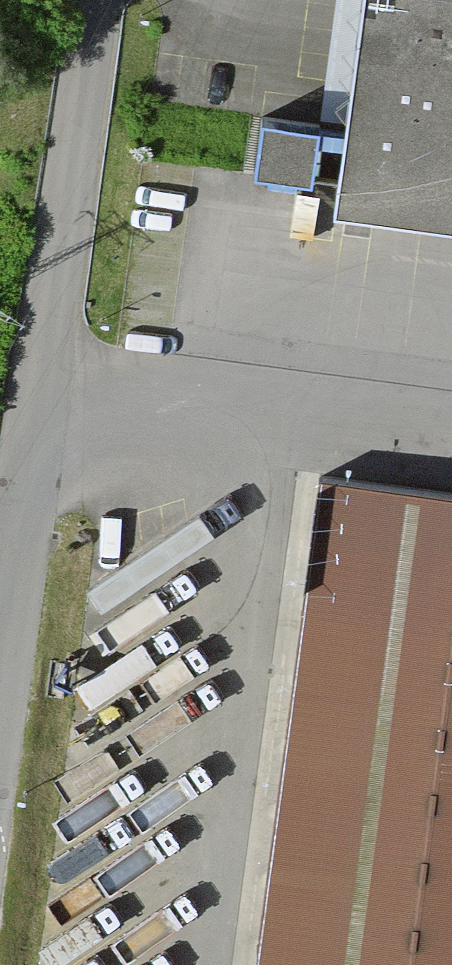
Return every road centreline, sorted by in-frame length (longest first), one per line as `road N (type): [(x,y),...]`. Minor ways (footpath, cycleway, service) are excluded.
road 1 (unclassified): [(93,0),(0,603)]

